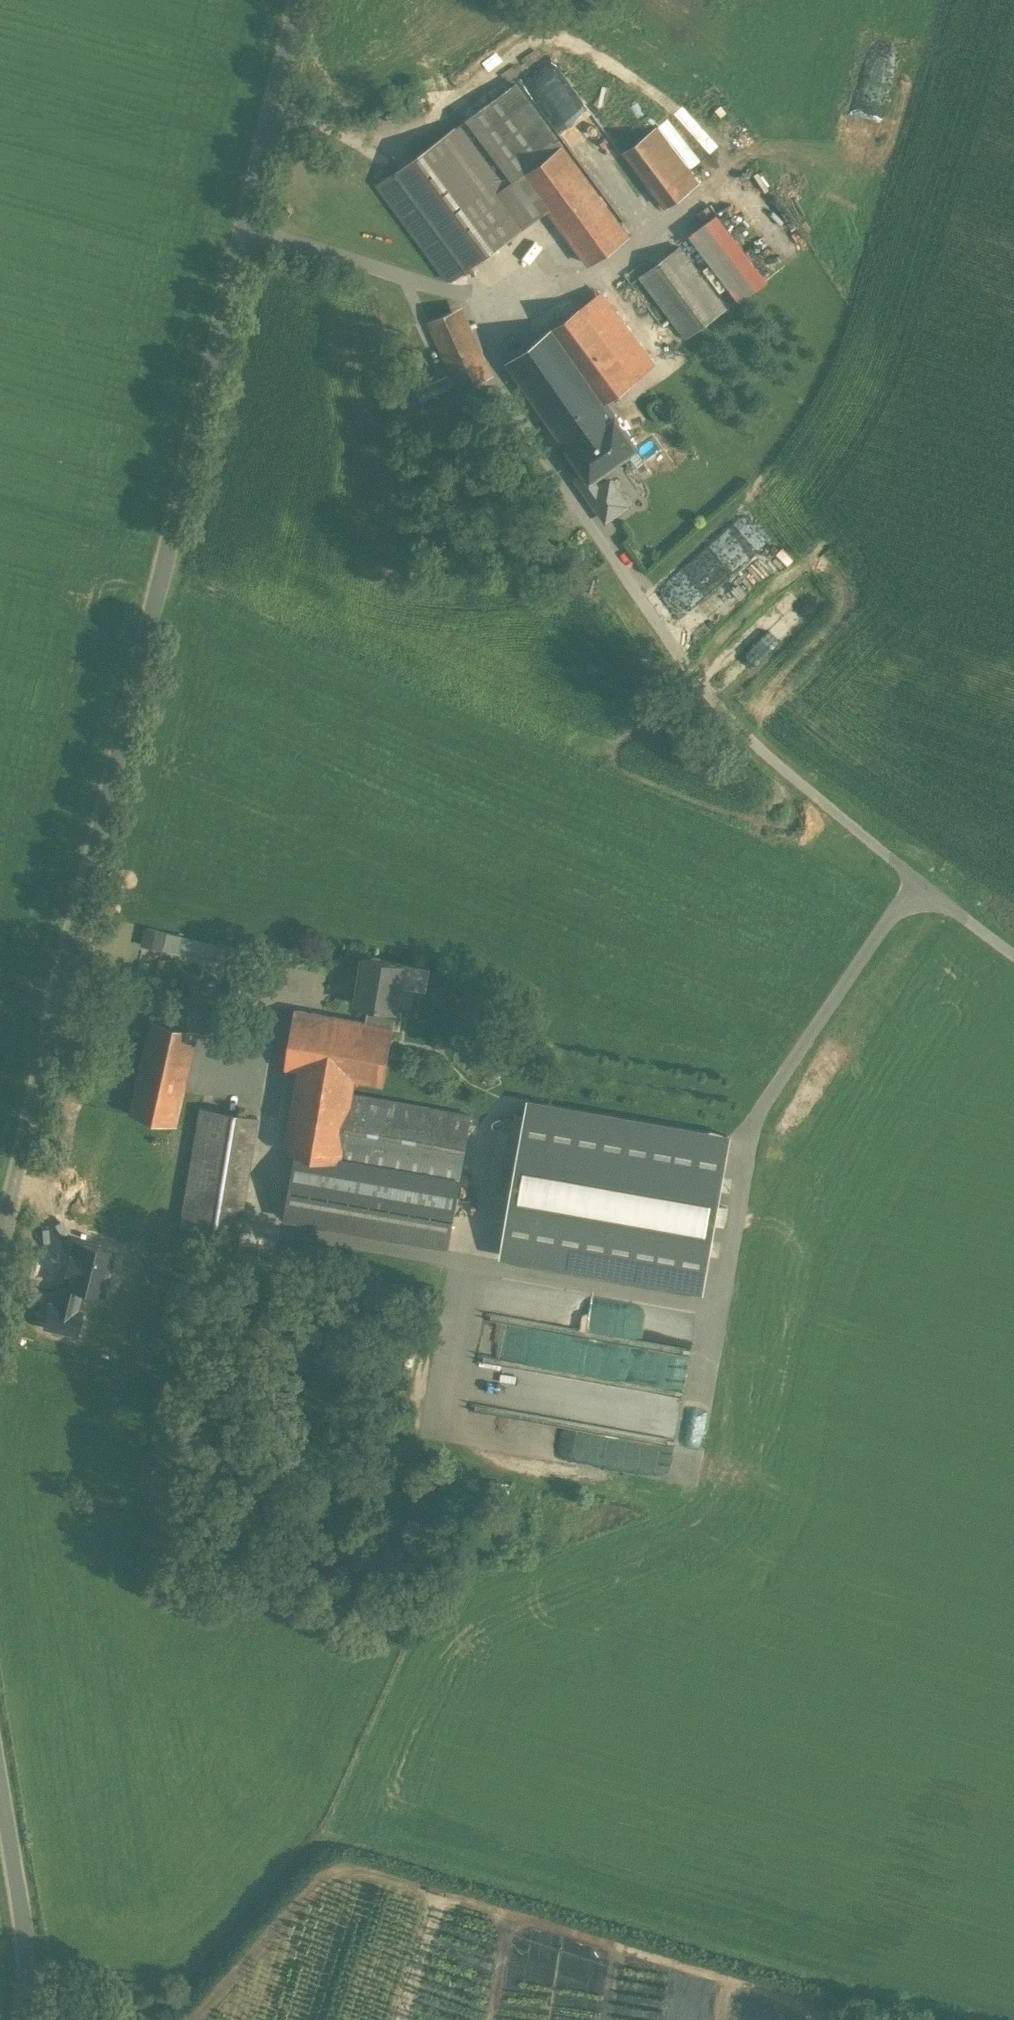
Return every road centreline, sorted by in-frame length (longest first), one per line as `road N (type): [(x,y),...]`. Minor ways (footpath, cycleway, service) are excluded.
road 1 (unclassified): [(295,0),(246,238),(0,1255)]
road 2 (unclassified): [(1013,934),(819,779),(619,580),(522,406)]
road 3 (track): [(823,2019),(742,1978),(343,1865),(192,2019)]
road 4 (unclassified): [(0,1747),(35,1961),(28,2019)]

